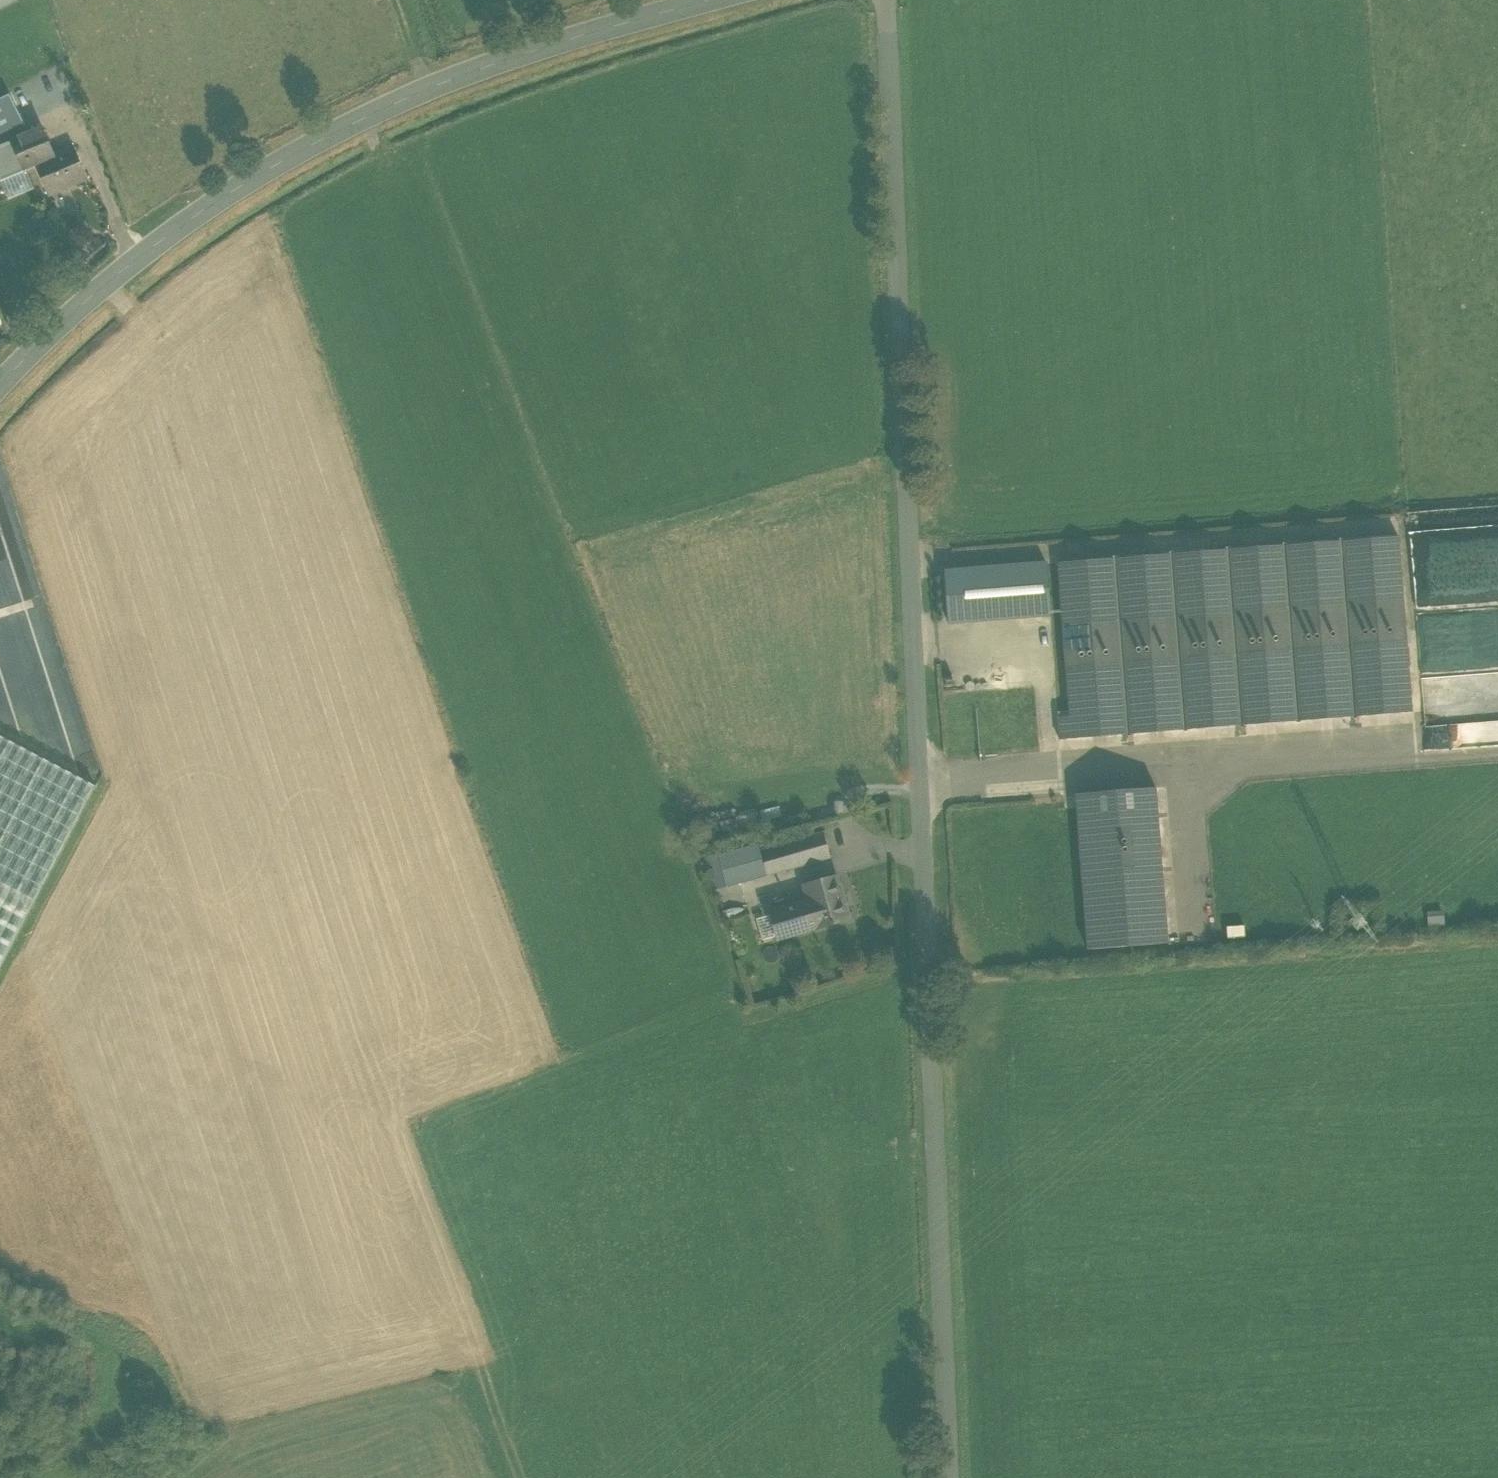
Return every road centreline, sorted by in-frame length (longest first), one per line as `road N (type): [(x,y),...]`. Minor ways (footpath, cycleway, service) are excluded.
road 1 (tertiary): [(949,1477),(886,0)]
road 2 (tertiary): [(0,388),(153,247),(274,166),(401,101),(567,40),(712,0)]

